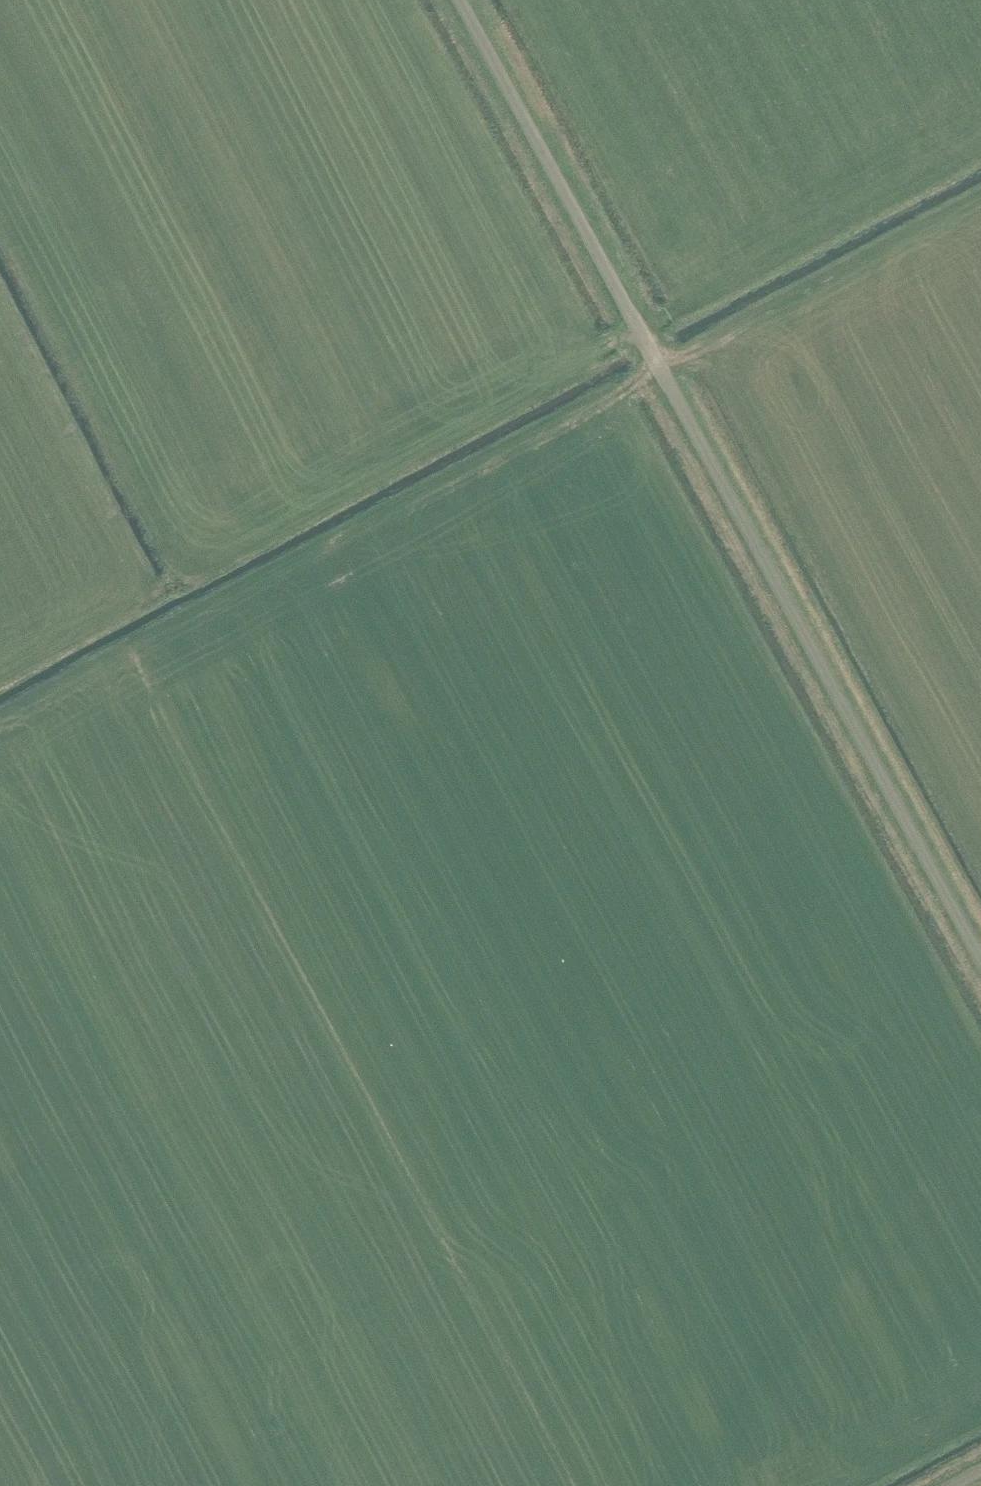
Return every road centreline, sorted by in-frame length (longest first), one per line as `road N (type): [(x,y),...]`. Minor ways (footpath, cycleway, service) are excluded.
road 1 (unclassified): [(980,960),(451,0)]

